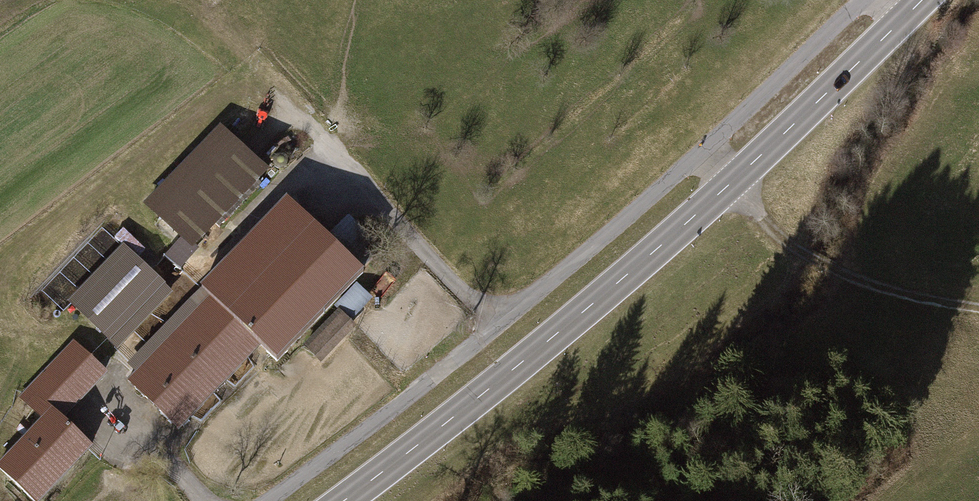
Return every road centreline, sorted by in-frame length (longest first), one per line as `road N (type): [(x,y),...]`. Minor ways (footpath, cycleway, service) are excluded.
road 1 (secondary): [(347,500),(527,364),(732,187),(926,0)]
road 2 (track): [(732,187),(798,254),(860,286),(978,312)]
road 3 (track): [(0,394),(30,350),(80,336),(113,369),(107,402)]

